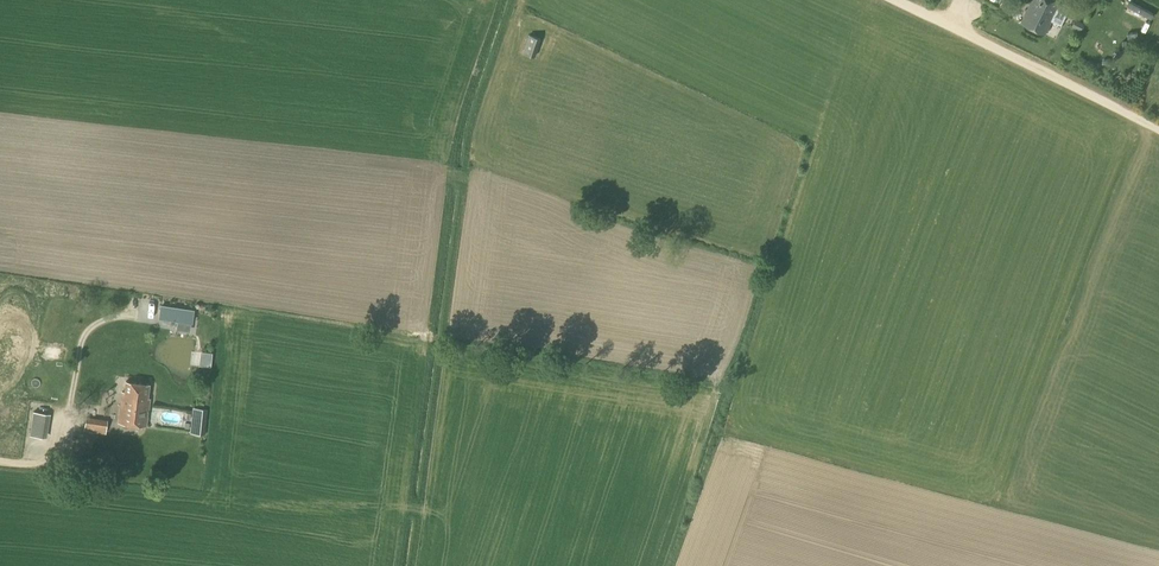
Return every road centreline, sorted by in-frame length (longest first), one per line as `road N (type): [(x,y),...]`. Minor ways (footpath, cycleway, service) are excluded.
road 1 (track): [(1158,131),(894,0)]

